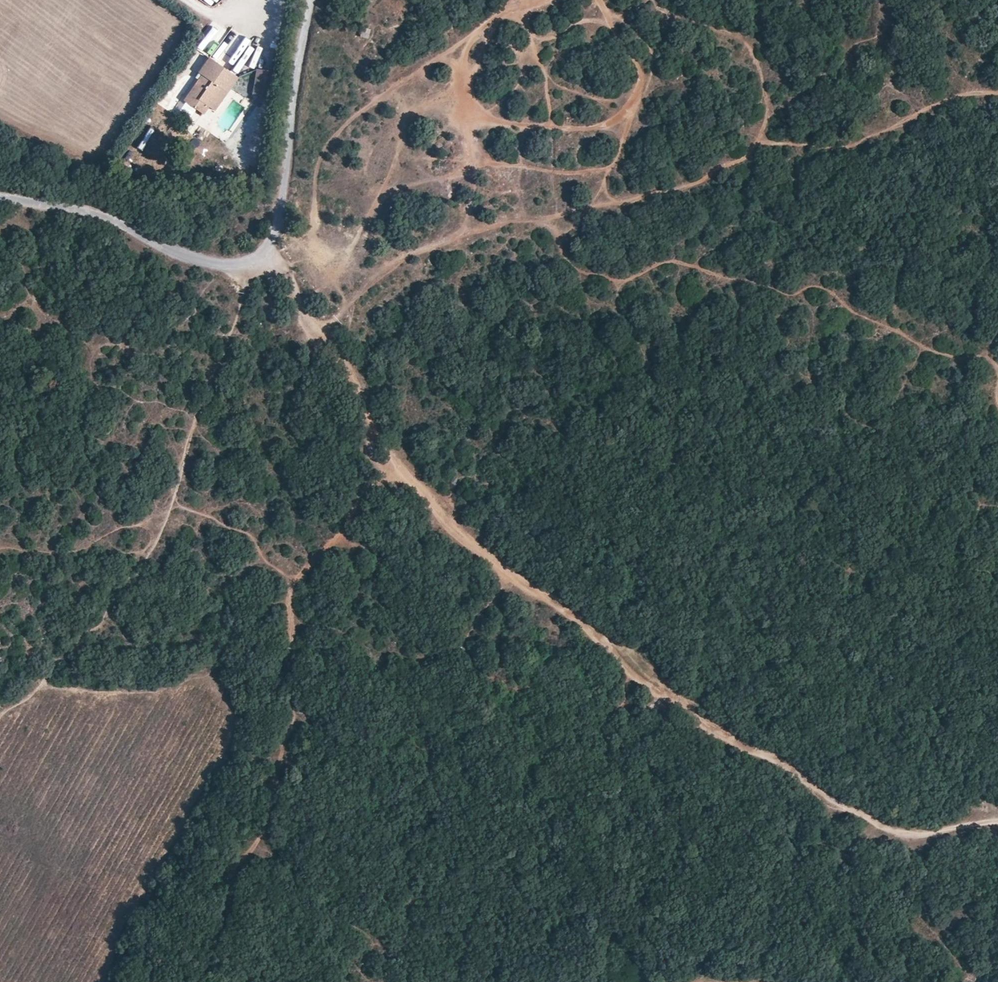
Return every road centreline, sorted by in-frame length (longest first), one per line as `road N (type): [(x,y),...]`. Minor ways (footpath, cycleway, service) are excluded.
road 1 (track): [(997,823),(917,835),(830,800),(514,580),(392,464),(287,270),(262,256),(142,566),(80,650),(0,712)]
road 2 (track): [(321,331),(373,280),(416,253),(522,217),(560,221),(648,198),(711,177),(763,141),(826,153),(885,135),(949,100),(997,94)]
road 3 (unclassified): [(313,0),(276,218),(262,256),(223,265),(196,260),(103,213),(0,196)]

